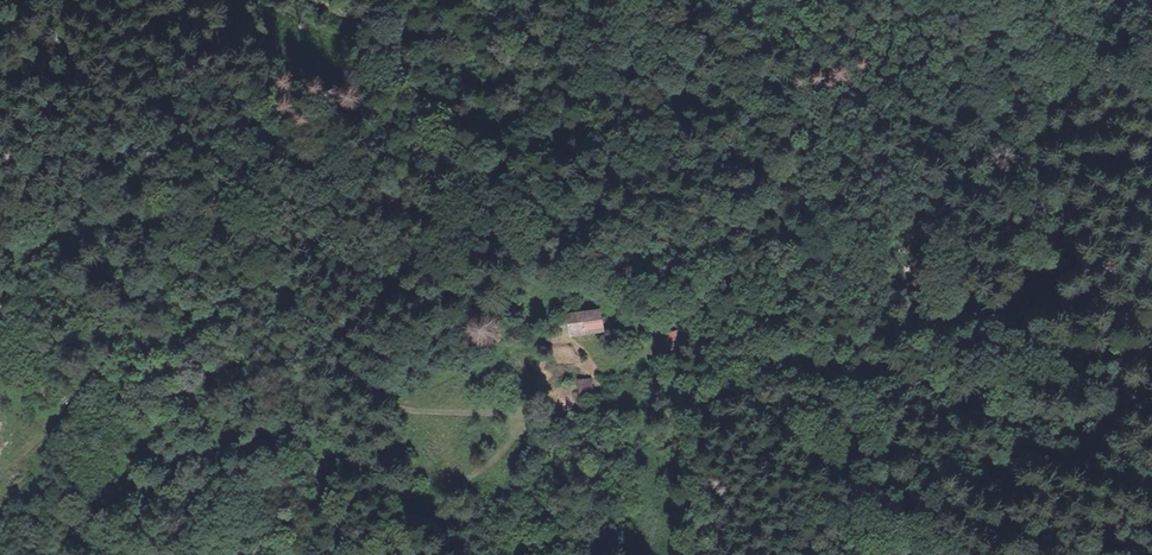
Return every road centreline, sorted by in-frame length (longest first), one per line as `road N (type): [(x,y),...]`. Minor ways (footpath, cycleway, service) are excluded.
road 1 (track): [(394,403),(262,253),(152,216),(64,232),(33,261),(0,317)]
road 2 (track): [(1151,341),(1113,363),(1034,365),(854,337),(761,355),(685,407)]
road 3 (track): [(394,403),(514,420),(519,433),(424,524),(299,537),(257,554)]
road 4 (track): [(531,340),(394,403)]
road 5 (track): [(685,407),(694,554)]

